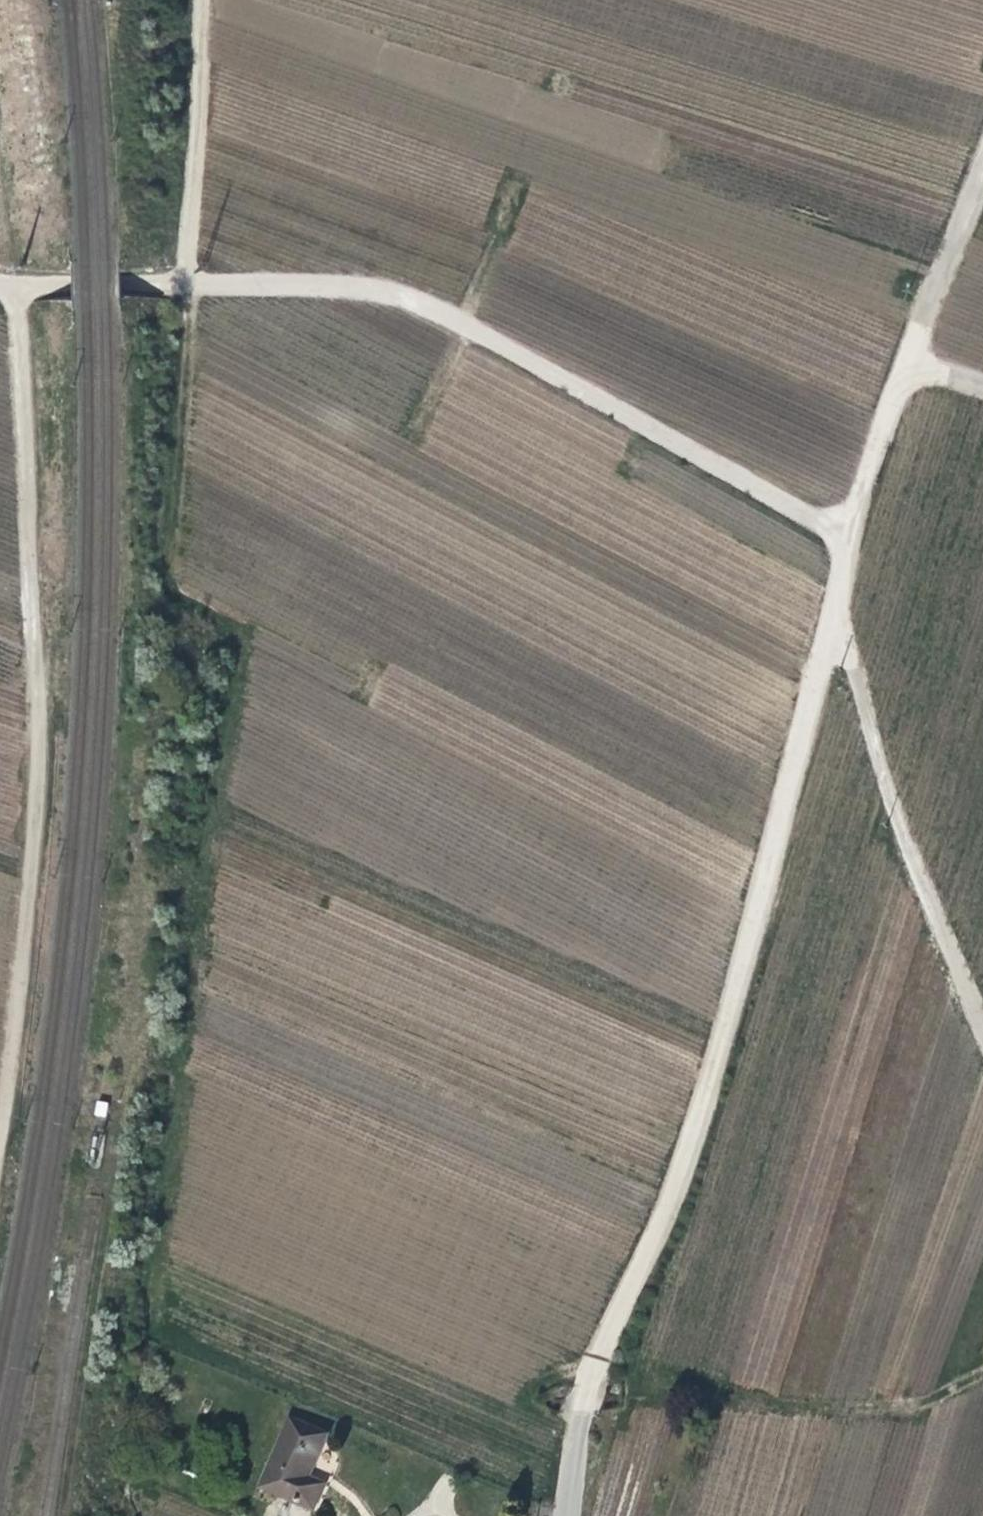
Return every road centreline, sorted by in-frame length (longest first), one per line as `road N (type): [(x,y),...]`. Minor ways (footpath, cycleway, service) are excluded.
road 1 (track): [(186,281),(162,566),(177,596),(226,627),(231,648),(153,1329),(326,1409),(563,1503)]
road 2 (track): [(843,528),(693,1119),(576,1412)]
road 3 (track): [(12,286),(36,747),(29,875),(0,1114)]
road 4 (track): [(843,528),(441,311),(371,284),(186,281)]
road 5 (unclassified): [(982,1025),(884,791),(830,580)]
road 6 (track): [(982,1368),(918,1399),(868,1404),(796,1403),(588,1369)]
road 7 (track): [(982,153),(843,528)]
road 8 (track): [(201,0),(186,281)]
road 9 (track): [(0,284),(186,281)]

